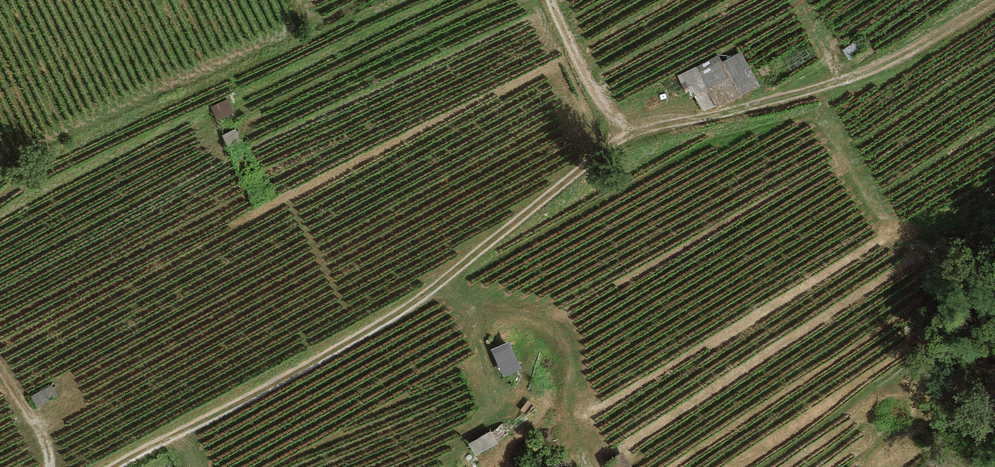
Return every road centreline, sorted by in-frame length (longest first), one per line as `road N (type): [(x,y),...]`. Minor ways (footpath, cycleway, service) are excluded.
road 1 (track): [(116,466),(446,277),(620,139),(553,0)]
road 2 (track): [(620,139),(848,78),(988,0)]

